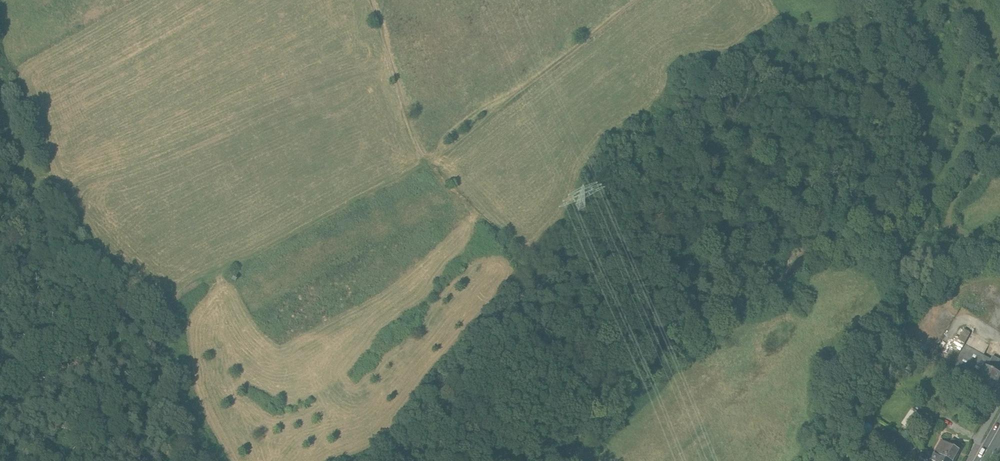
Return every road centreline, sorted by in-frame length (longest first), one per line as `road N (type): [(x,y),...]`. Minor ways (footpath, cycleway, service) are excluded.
road 1 (track): [(632,0),(427,158)]
road 2 (track): [(427,158),(372,0)]
road 3 (track): [(983,241),(958,231),(945,216),(999,154)]

